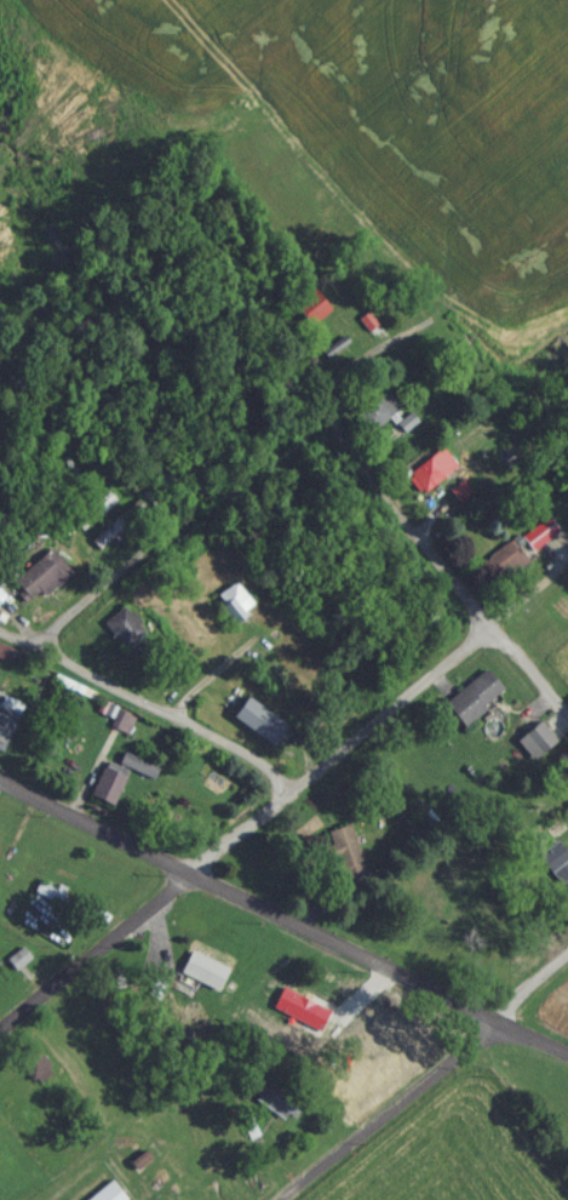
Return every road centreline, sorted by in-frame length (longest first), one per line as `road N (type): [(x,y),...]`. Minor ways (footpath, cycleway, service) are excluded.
road 1 (residential): [(0,1035),(289,792),(567,573)]
road 2 (residential): [(498,1032),(0,794)]
road 3 (residential): [(567,734),(488,640),(325,415)]
road 4 (residential): [(287,1199),(498,1032),(567,962)]
road 5 (residential): [(289,792),(242,758),(0,639)]
road 6 (residential): [(39,656),(202,496),(194,446),(160,439)]
road 7 (residential): [(325,415),(207,259)]

